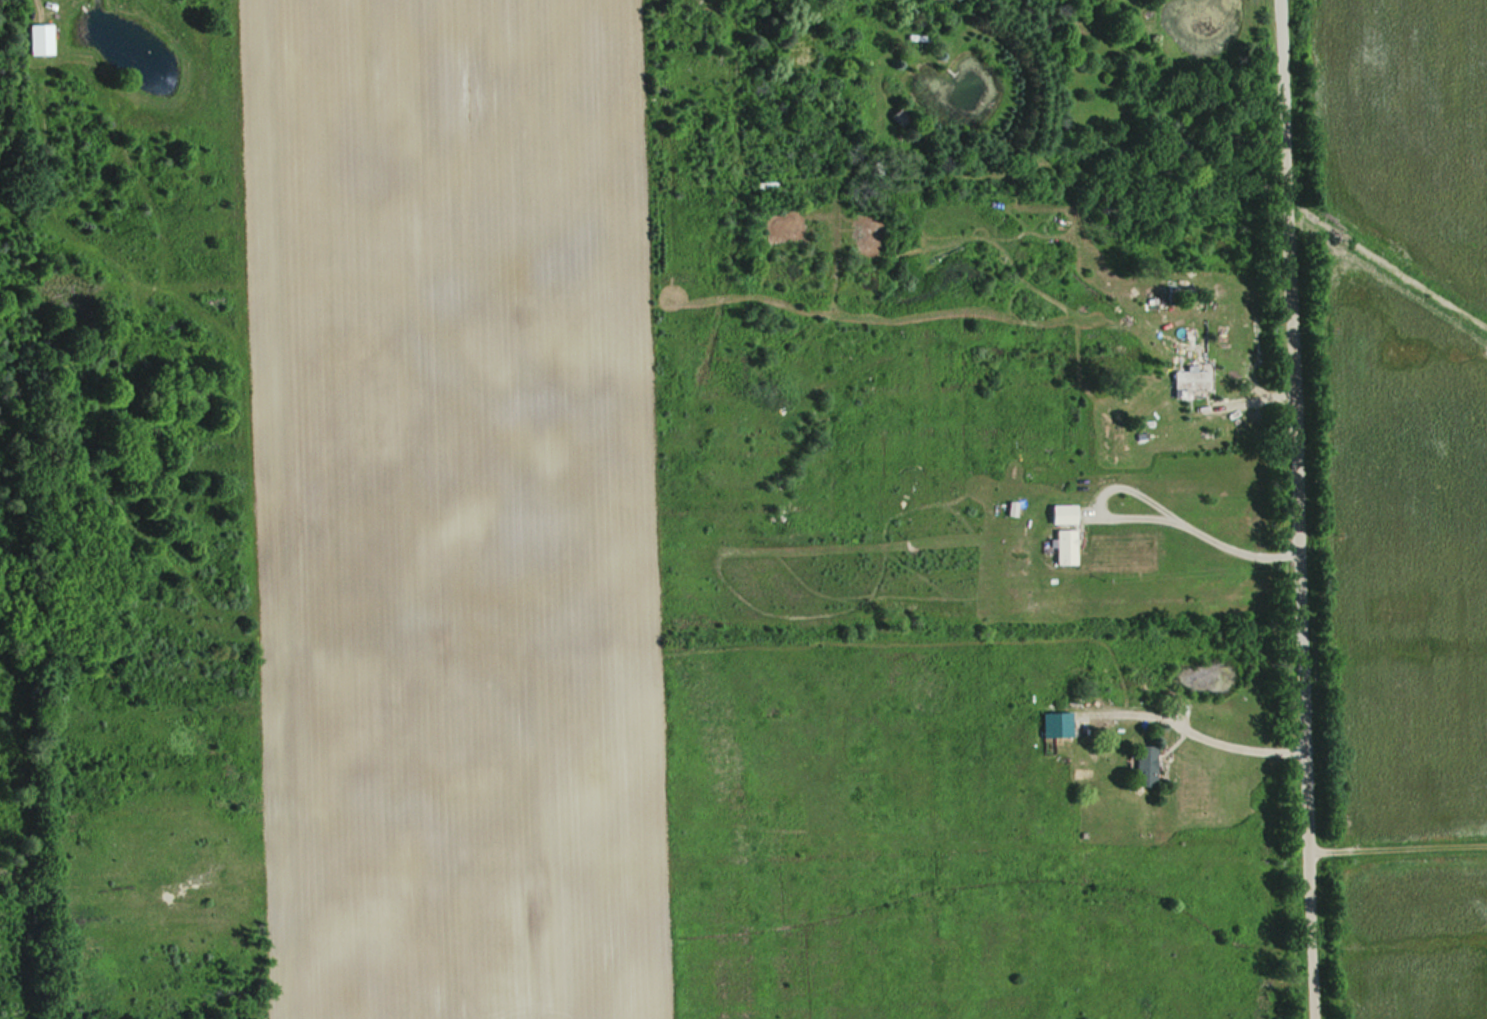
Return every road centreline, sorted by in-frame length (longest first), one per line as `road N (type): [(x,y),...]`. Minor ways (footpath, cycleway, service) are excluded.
road 1 (residential): [(1277,0),(1322,1018)]

